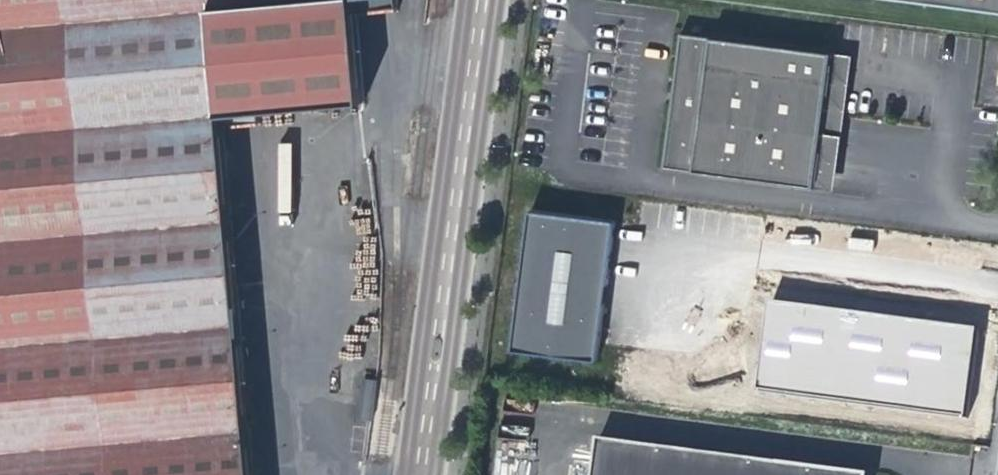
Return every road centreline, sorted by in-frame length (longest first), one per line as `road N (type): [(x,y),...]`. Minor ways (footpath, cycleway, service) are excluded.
road 1 (residential): [(433,474),(498,0)]
road 2 (residential): [(468,0),(406,474)]

